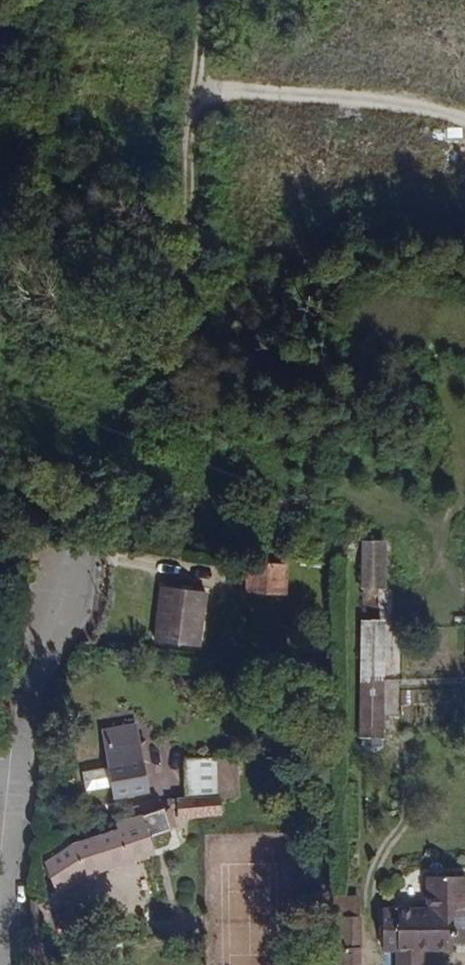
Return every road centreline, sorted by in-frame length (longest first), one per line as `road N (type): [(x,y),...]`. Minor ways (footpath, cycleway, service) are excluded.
road 1 (residential): [(205,0),(182,277),(64,558),(28,768)]
road 2 (residential): [(28,768),(0,935)]

